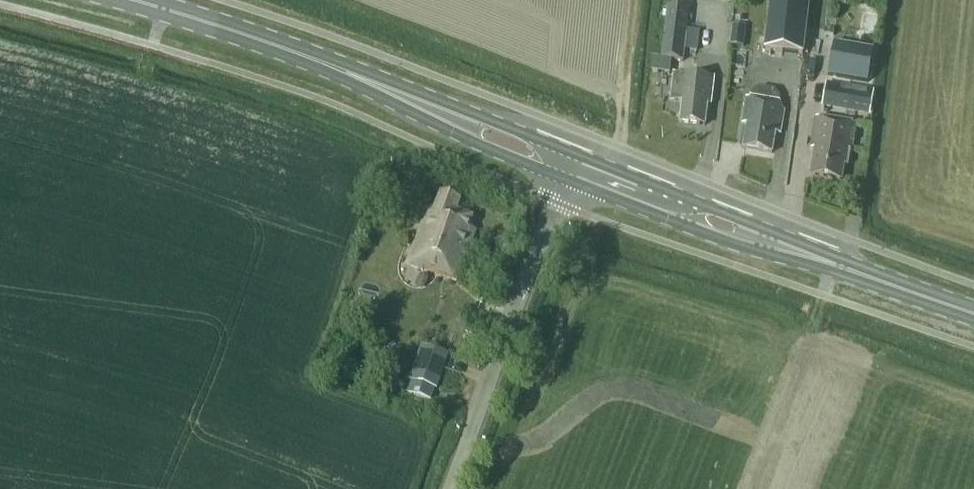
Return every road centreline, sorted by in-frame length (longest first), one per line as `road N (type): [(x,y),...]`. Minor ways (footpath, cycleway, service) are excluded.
road 1 (primary): [(125,0),(292,55),(567,166)]
road 2 (primary): [(567,166),(973,317)]
road 3 (unclassified): [(450,488),(567,166)]

